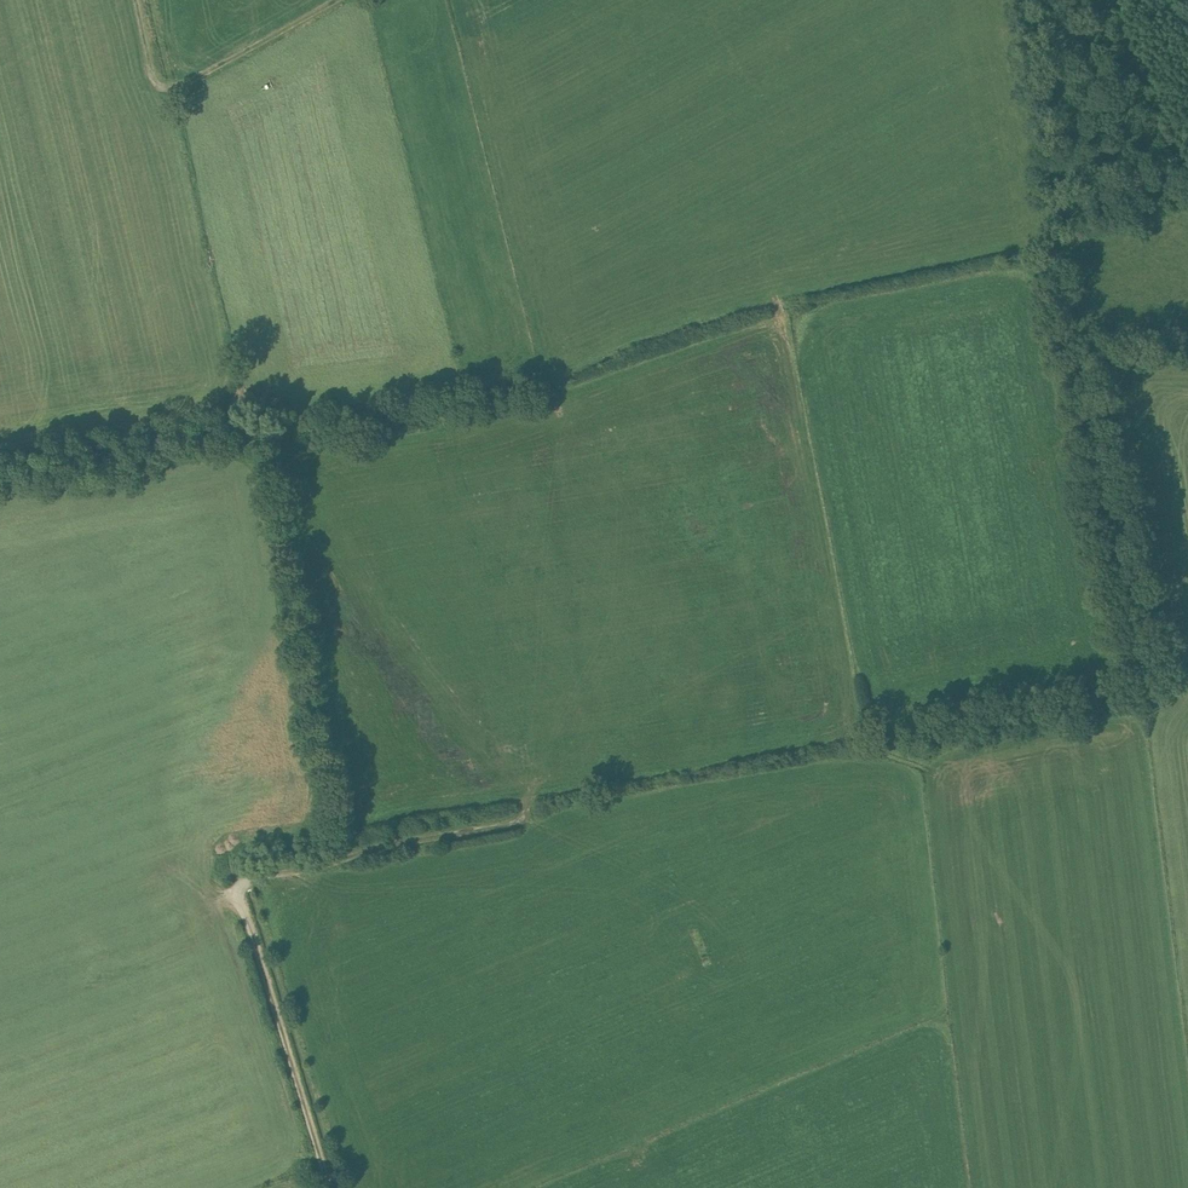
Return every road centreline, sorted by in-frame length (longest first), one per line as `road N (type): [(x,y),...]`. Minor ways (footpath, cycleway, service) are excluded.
road 1 (track): [(513,824),(250,880),(243,891),(332,1187)]
road 2 (track): [(343,0),(163,89),(152,76),(134,0)]
road 3 (track): [(1187,329),(1084,333),(1091,401),(1079,436)]

